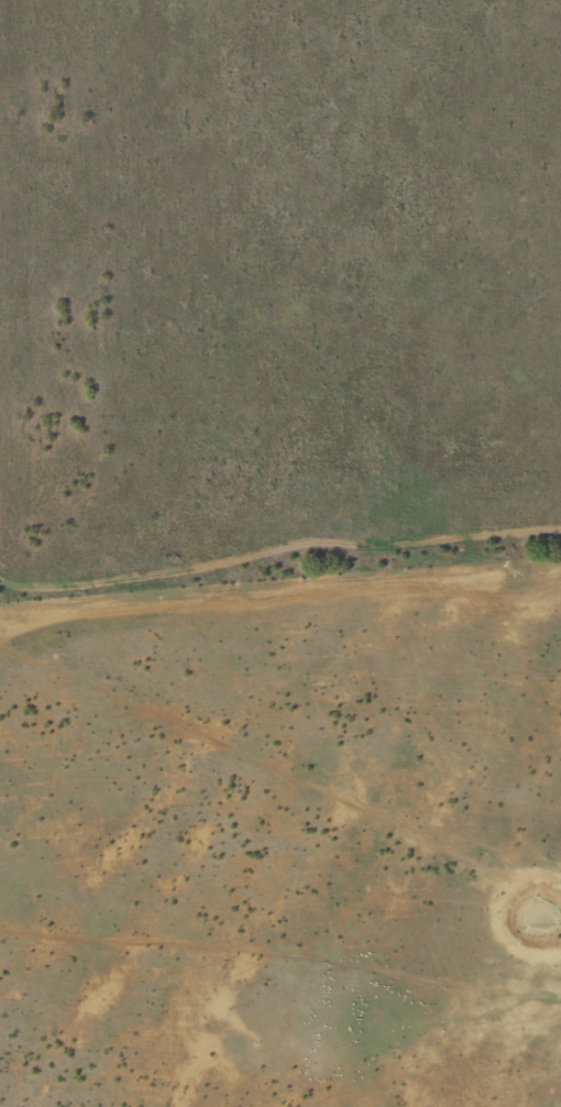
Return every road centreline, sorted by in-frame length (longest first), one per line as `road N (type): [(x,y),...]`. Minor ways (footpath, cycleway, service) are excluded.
road 1 (residential): [(0,593),(306,572),(560,539)]

